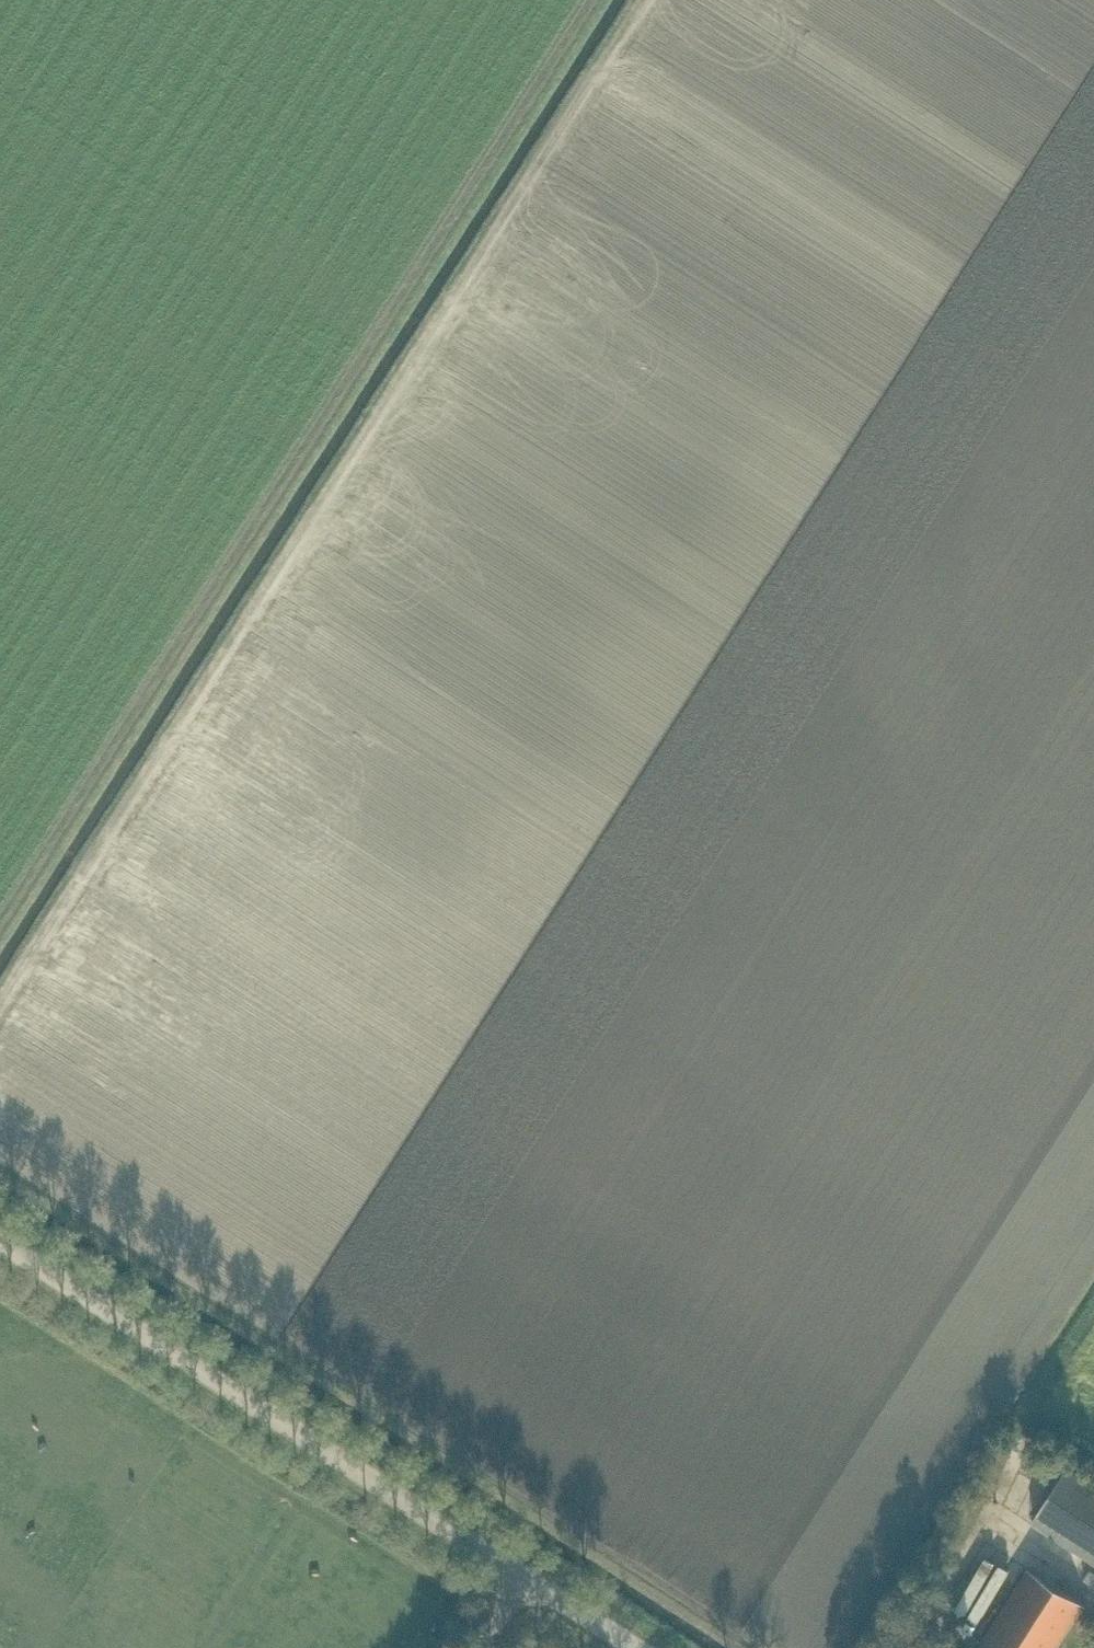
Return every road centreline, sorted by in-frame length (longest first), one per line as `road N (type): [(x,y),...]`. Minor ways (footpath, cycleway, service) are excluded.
road 1 (unclassified): [(635,1647),(0,1241)]

